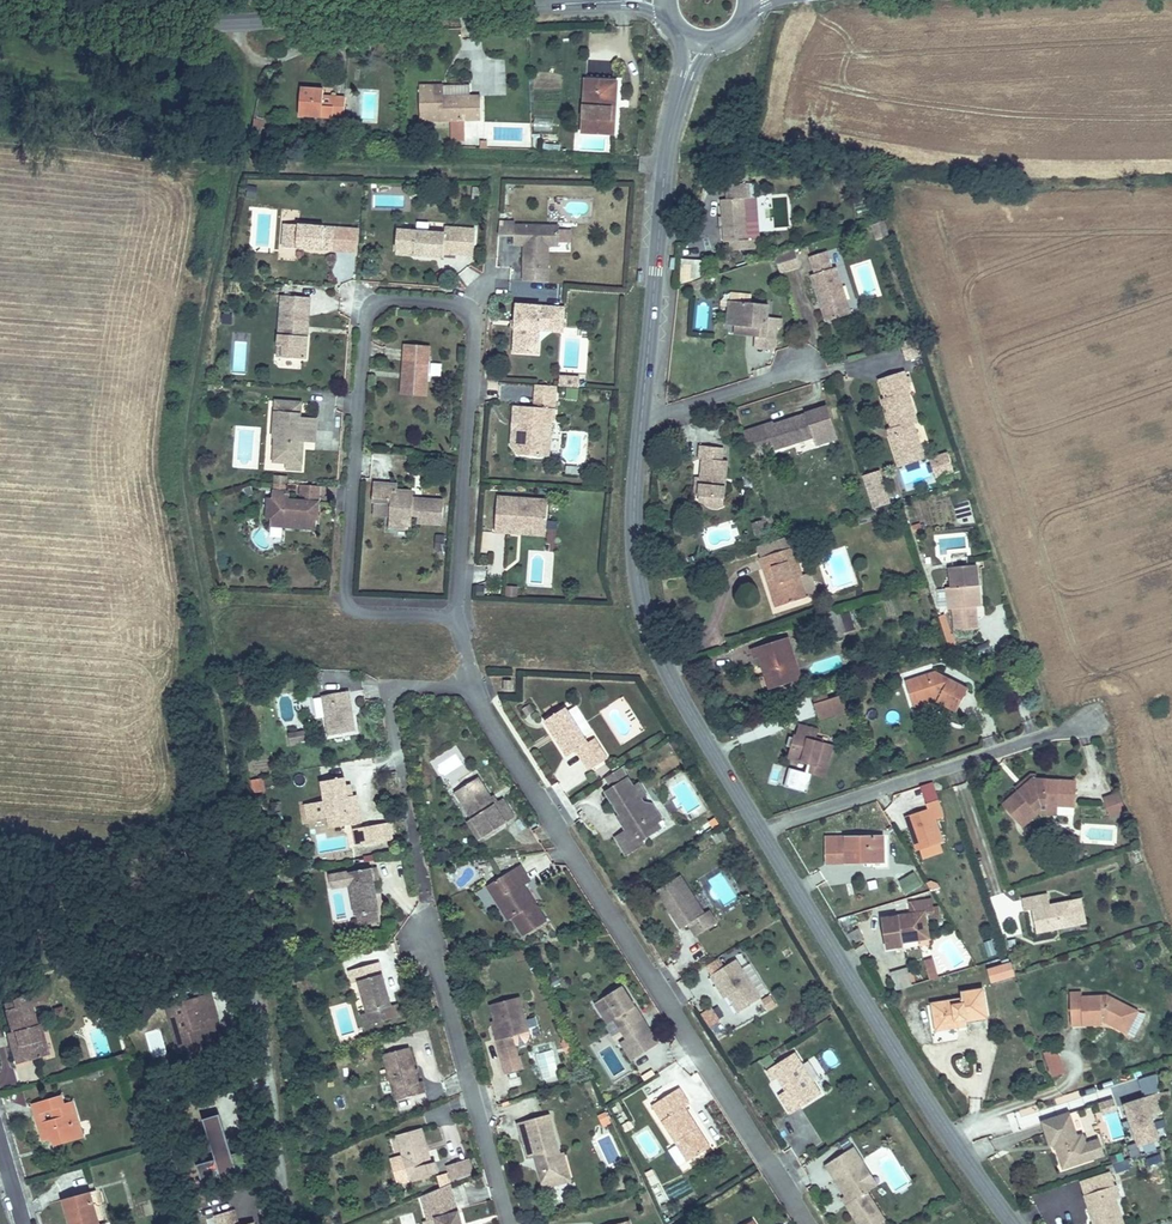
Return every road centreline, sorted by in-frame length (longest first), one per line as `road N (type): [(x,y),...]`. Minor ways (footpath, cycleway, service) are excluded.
road 1 (track): [(258,1009),(245,847),(223,747),(185,456),(232,167),(0,137)]
road 2 (residential): [(455,618),(474,319),(464,307),(400,300),(382,303),(364,324),(345,588),(361,613)]
road 3 (residential): [(808,1223),(470,685)]
road 4 (tertiary): [(0,0),(169,24),(625,1)]
road 5 (residential): [(470,685),(411,688),(393,705),(439,978),(509,1223)]
road 6 (tertiary): [(1013,1223),(926,1104),(761,834)]
road 7 (tertiary): [(761,834),(647,627),(633,542),(642,413)]
road 8 (tertiary): [(642,413),(665,166),(687,75)]
road 9 (residential): [(761,834),(1080,721)]
road 10 (residential): [(642,413),(803,366)]

